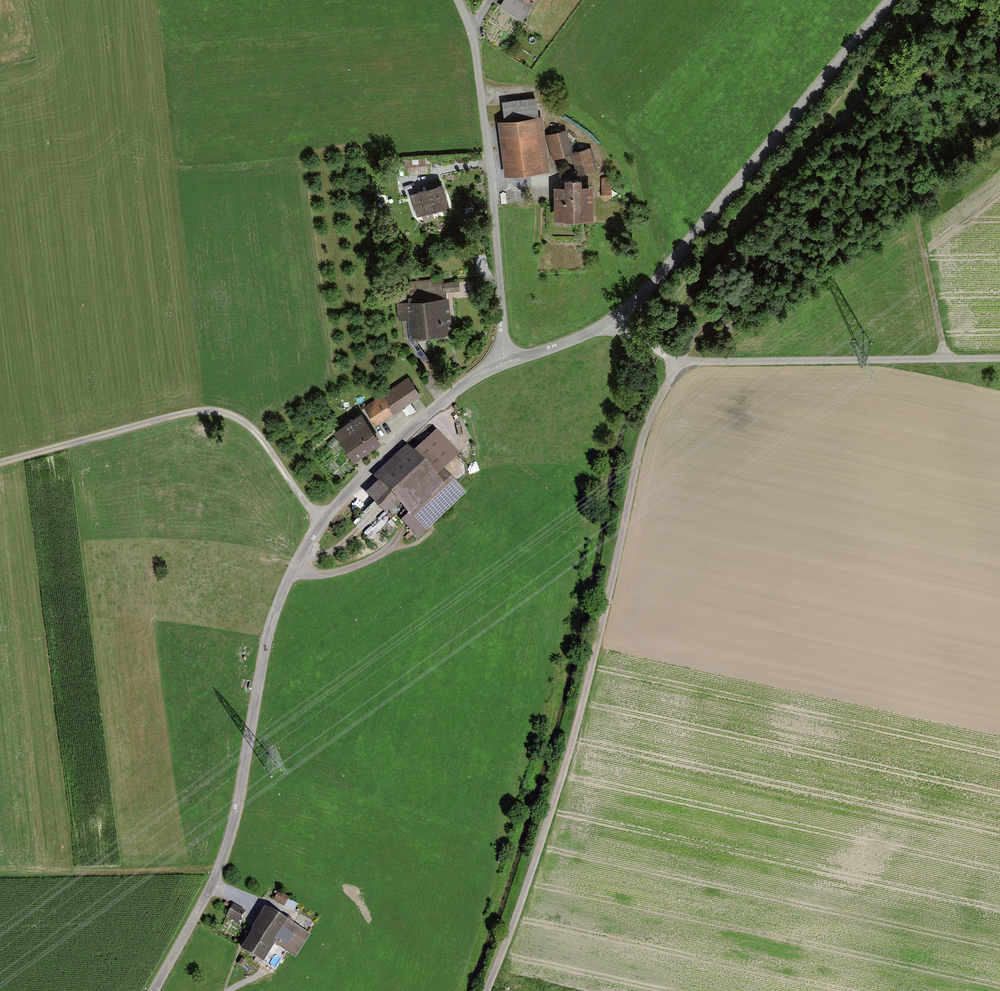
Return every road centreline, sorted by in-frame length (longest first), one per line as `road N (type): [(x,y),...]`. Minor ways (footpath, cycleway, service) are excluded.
road 1 (unclassified): [(155,990),(217,871),(242,788),(268,627),(319,516),(451,393),(505,362)]
road 2 (track): [(677,359),(652,420),(554,817),(491,990)]
road 3 (unclassified): [(505,362),(612,320),(659,275),(887,0)]
road 4 (track): [(0,462),(218,410),(251,427),(299,501),(319,516)]
road 5 (unclassified): [(458,0),(474,32),(505,362)]
road 6 (track): [(947,360),(677,359)]
road 7 (track): [(999,593),(947,360)]
road 8 (track): [(918,229),(947,360)]
road 9 (track): [(286,578),(345,570),(399,533)]

